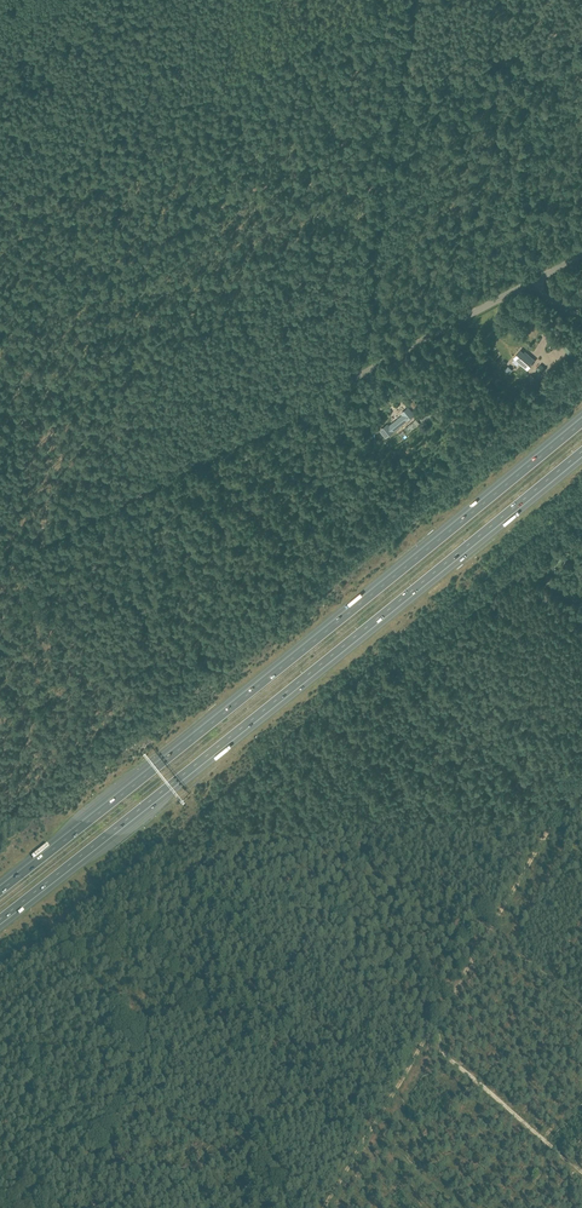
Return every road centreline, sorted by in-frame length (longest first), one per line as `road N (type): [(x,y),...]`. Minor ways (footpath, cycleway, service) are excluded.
road 1 (motorway): [(0,921),(284,701),(581,453)]
road 2 (motorway): [(581,419),(0,887)]
road 3 (track): [(83,1207),(206,844),(418,1049)]
road 4 (unclassified): [(0,569),(532,281)]
road 5 (track): [(419,1048),(547,831)]
road 6 (track): [(425,0),(415,62),(421,76),(581,40)]
road 7 (track): [(581,1173),(441,1055),(419,1048)]
road 8 (track): [(323,1207),(419,1048)]
road 9 (track): [(520,1207),(543,1169),(546,1139),(581,1099)]
road 10 (track): [(486,934),(581,1014)]

